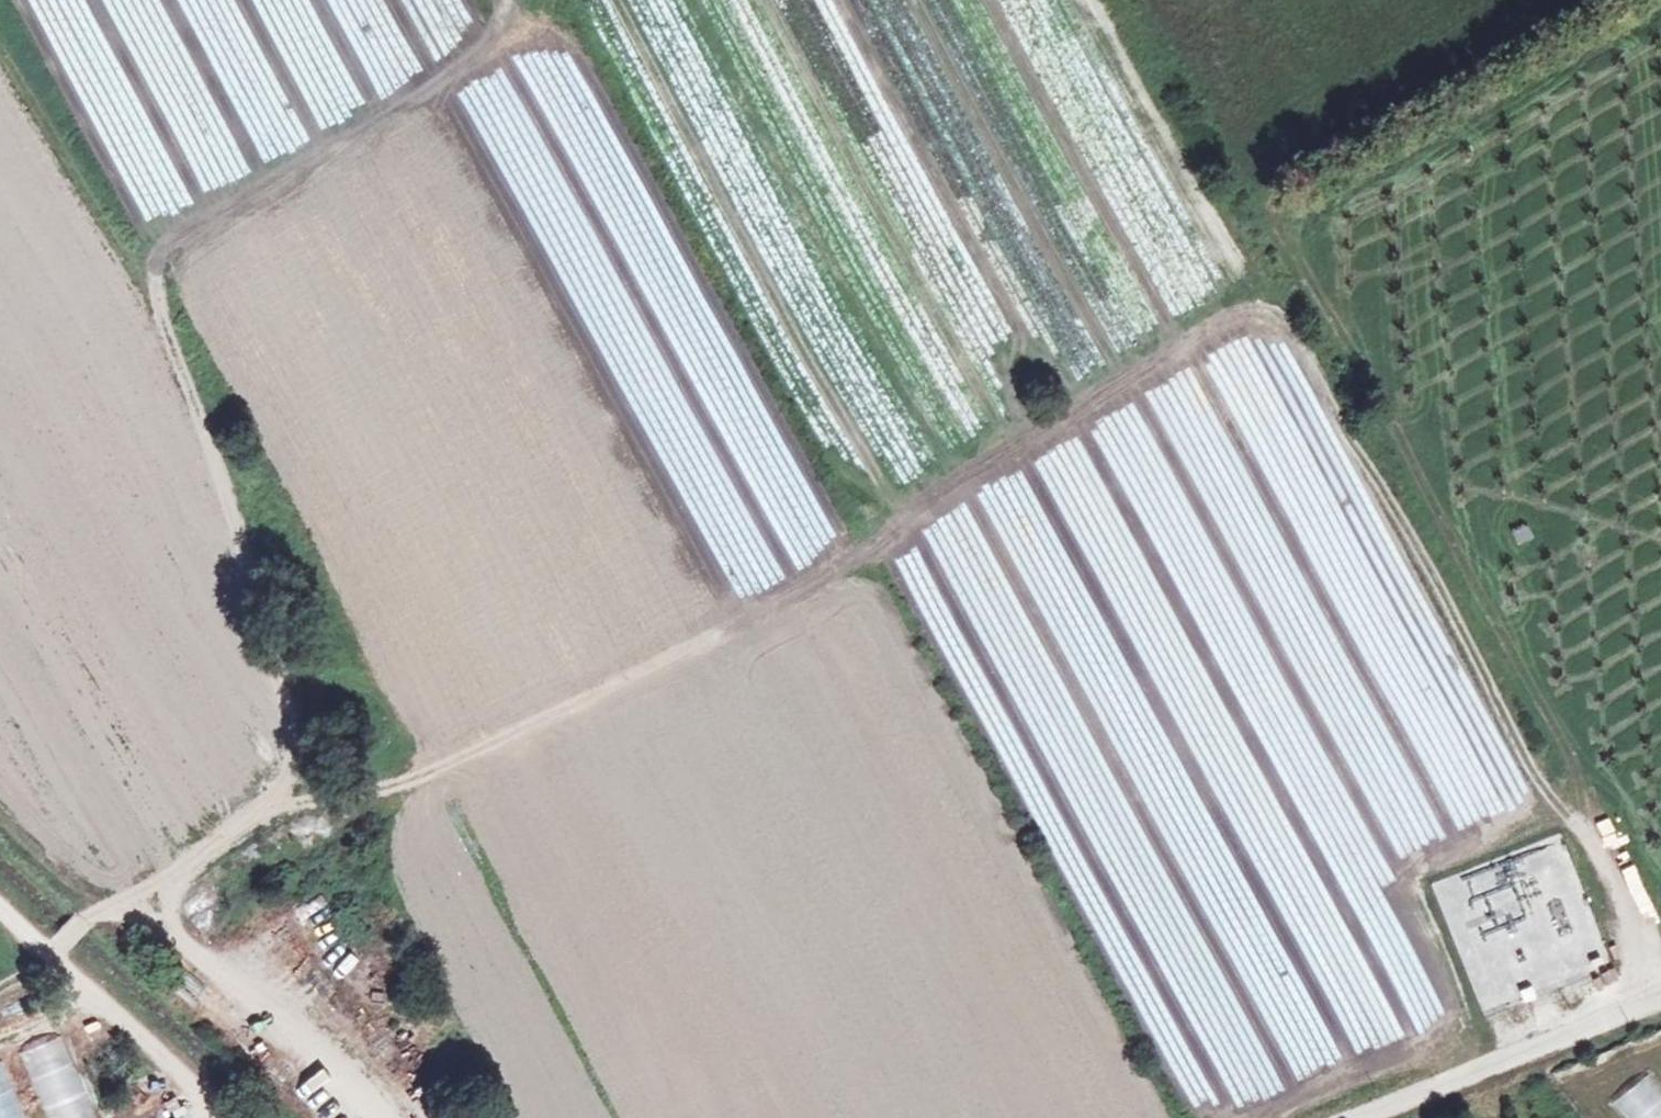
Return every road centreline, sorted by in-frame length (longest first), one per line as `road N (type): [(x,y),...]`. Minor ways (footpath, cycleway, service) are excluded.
road 1 (track): [(51,950),(86,920),(136,915),(300,1046),(372,1117)]
road 2 (track): [(1370,1117),(1660,1003)]
road 3 (track): [(51,950),(229,1117)]

